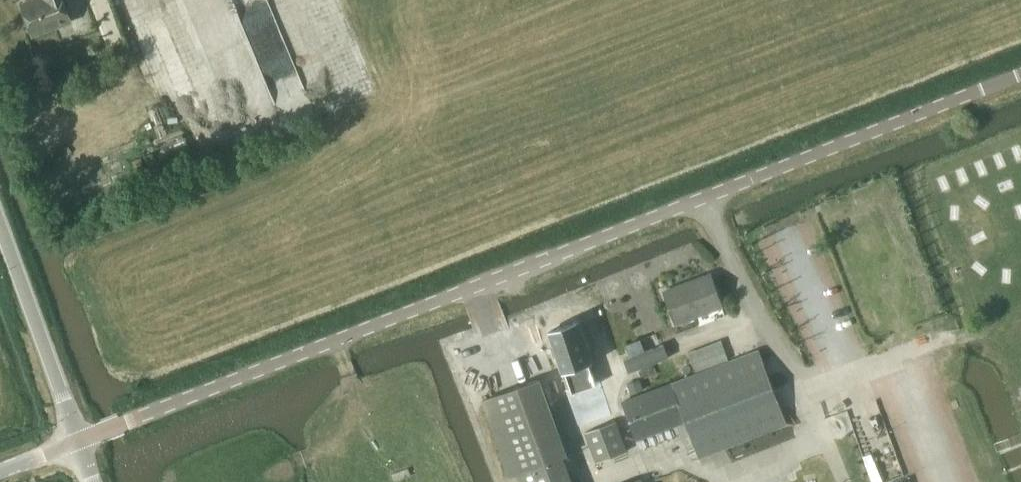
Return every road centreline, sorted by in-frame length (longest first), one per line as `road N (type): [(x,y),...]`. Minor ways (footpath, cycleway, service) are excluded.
road 1 (unclassified): [(78,441),(701,199)]
road 2 (track): [(844,481),(701,199)]
road 3 (track): [(512,273),(590,481)]
road 4 (unclassified): [(78,441),(0,235)]
road 5 (track): [(603,481),(675,453),(735,481)]

